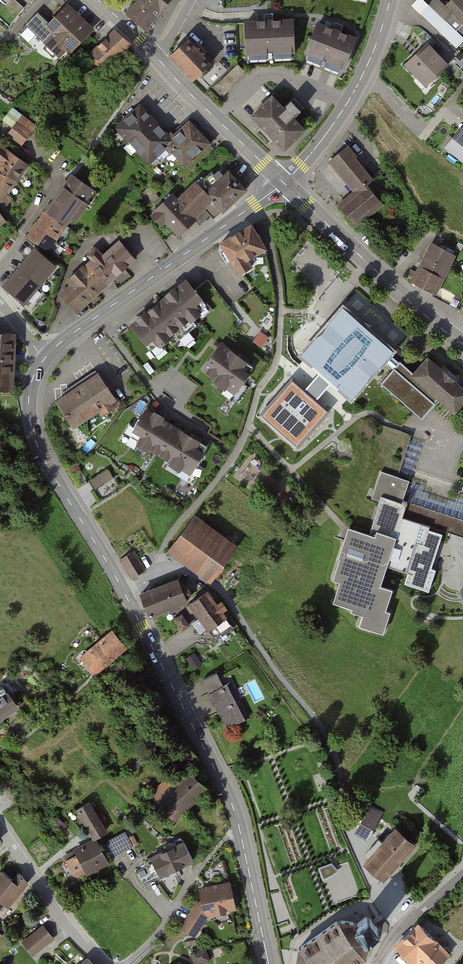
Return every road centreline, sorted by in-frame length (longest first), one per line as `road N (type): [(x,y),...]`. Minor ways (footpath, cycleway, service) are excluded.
road 1 (tertiary): [(268,963),(232,802),(125,594),(40,450),(29,398),(45,357)]
road 2 (tertiary): [(45,357),(283,182)]
road 3 (tertiary): [(283,182),(462,344)]
road 4 (tertiary): [(283,182),(348,102),(390,0)]
road 5 (tertiary): [(283,182),(155,55)]
road 6 (residential): [(0,829),(104,963)]
road 7 (residential): [(127,963),(162,927),(203,862)]
road 8 (residential): [(377,963),(399,929),(462,875)]

